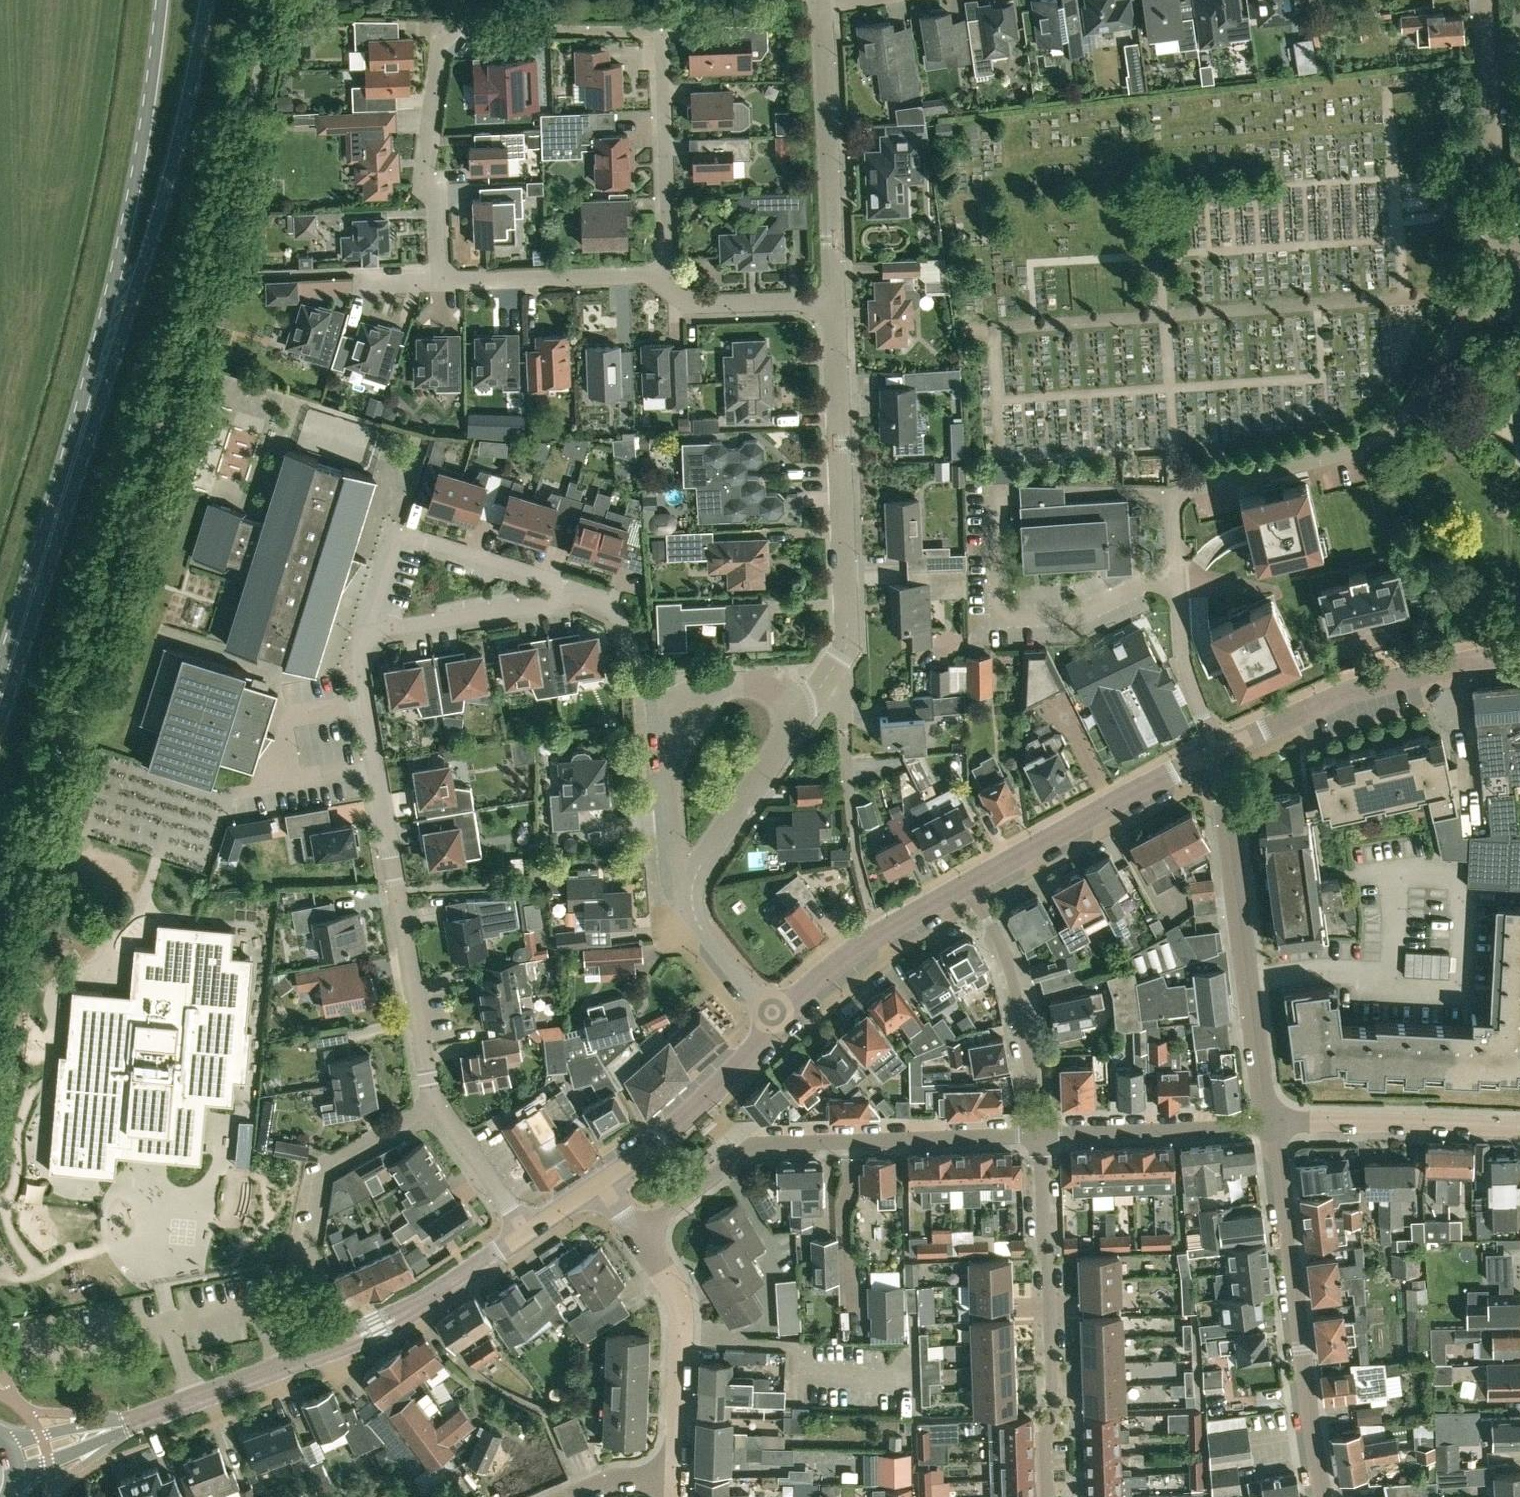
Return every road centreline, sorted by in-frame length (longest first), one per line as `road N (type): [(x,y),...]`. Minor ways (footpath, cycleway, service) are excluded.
road 1 (residential): [(438,1102),(427,1079),(363,666),(370,650),(406,633),(605,607)]
road 2 (residential): [(445,268),(431,161),(441,45),(456,35),(651,34),(663,51),(666,273)]
road 3 (secondary): [(60,501),(169,187),(211,0)]
road 4 (secondary): [(162,0),(128,222),(60,501)]
road 5 (tertiary): [(525,1235),(377,1327),(136,1421)]
road 6 (residential): [(1041,1136),(765,1147),(726,1166),(639,1236)]
road 7 (residential): [(1481,293),(1390,434),(1332,457),(1185,490)]
road 8 (residential): [(830,678),(852,646),(834,307)]
road 9 (residential): [(1319,1496),(1273,1125)]
road 10 (residential): [(1273,1125),(1222,756)]
road 11 (residential): [(1057,1496),(1041,1136)]
road 12 (tertiary): [(1519,657),(1352,697),(1222,756)]
road 13 (residential): [(834,307),(825,7)]
road 14 (residential): [(1222,756),(1191,674),(1173,499),(1185,490)]
road 15 (tertiary): [(1222,756),(977,882)]
road 16 (residential): [(1041,1136),(1019,985),(977,882)]
road 17 (residential): [(678,1482),(681,1313),(639,1236)]
road 18 (residential): [(1519,1128),(1273,1125)]
road 19 (tertiary): [(977,882),(882,936),(783,1024)]
road 20 (tertiary): [(783,1024),(603,1182)]
road 21 (residential): [(1273,1125),(1041,1136)]
road 22 (residential): [(438,1102),(338,1159),(307,1267)]
road 23 (residential): [(666,273),(461,281),(445,268)]
road 24 (residential): [(407,537),(599,594),(605,607)]
road 25 (residential): [(1500,205),(1486,0)]
road 26 (residential): [(693,897),(798,722)]
road 27 (secondary): [(0,696),(60,501)]
road 28 (residential): [(834,307),(706,308),(683,299),(666,273)]
road 29 (residential): [(677,718),(671,729),(681,843),(693,897)]
road 30 (residential): [(857,839),(844,704),(830,678)]
road 31 (residential): [(525,1235),(438,1102)]
road 32 (residential): [(783,1024),(705,929),(693,897)]
road 33 (residential): [(798,722),(766,696),(726,689),(685,704),(677,718)]
road 34 (tertiary): [(12,1479),(136,1421)]
road 35 (tertiary): [(136,1421),(1,1441)]
road 36 (residential): [(605,607),(626,629),(649,689),(677,718)]

